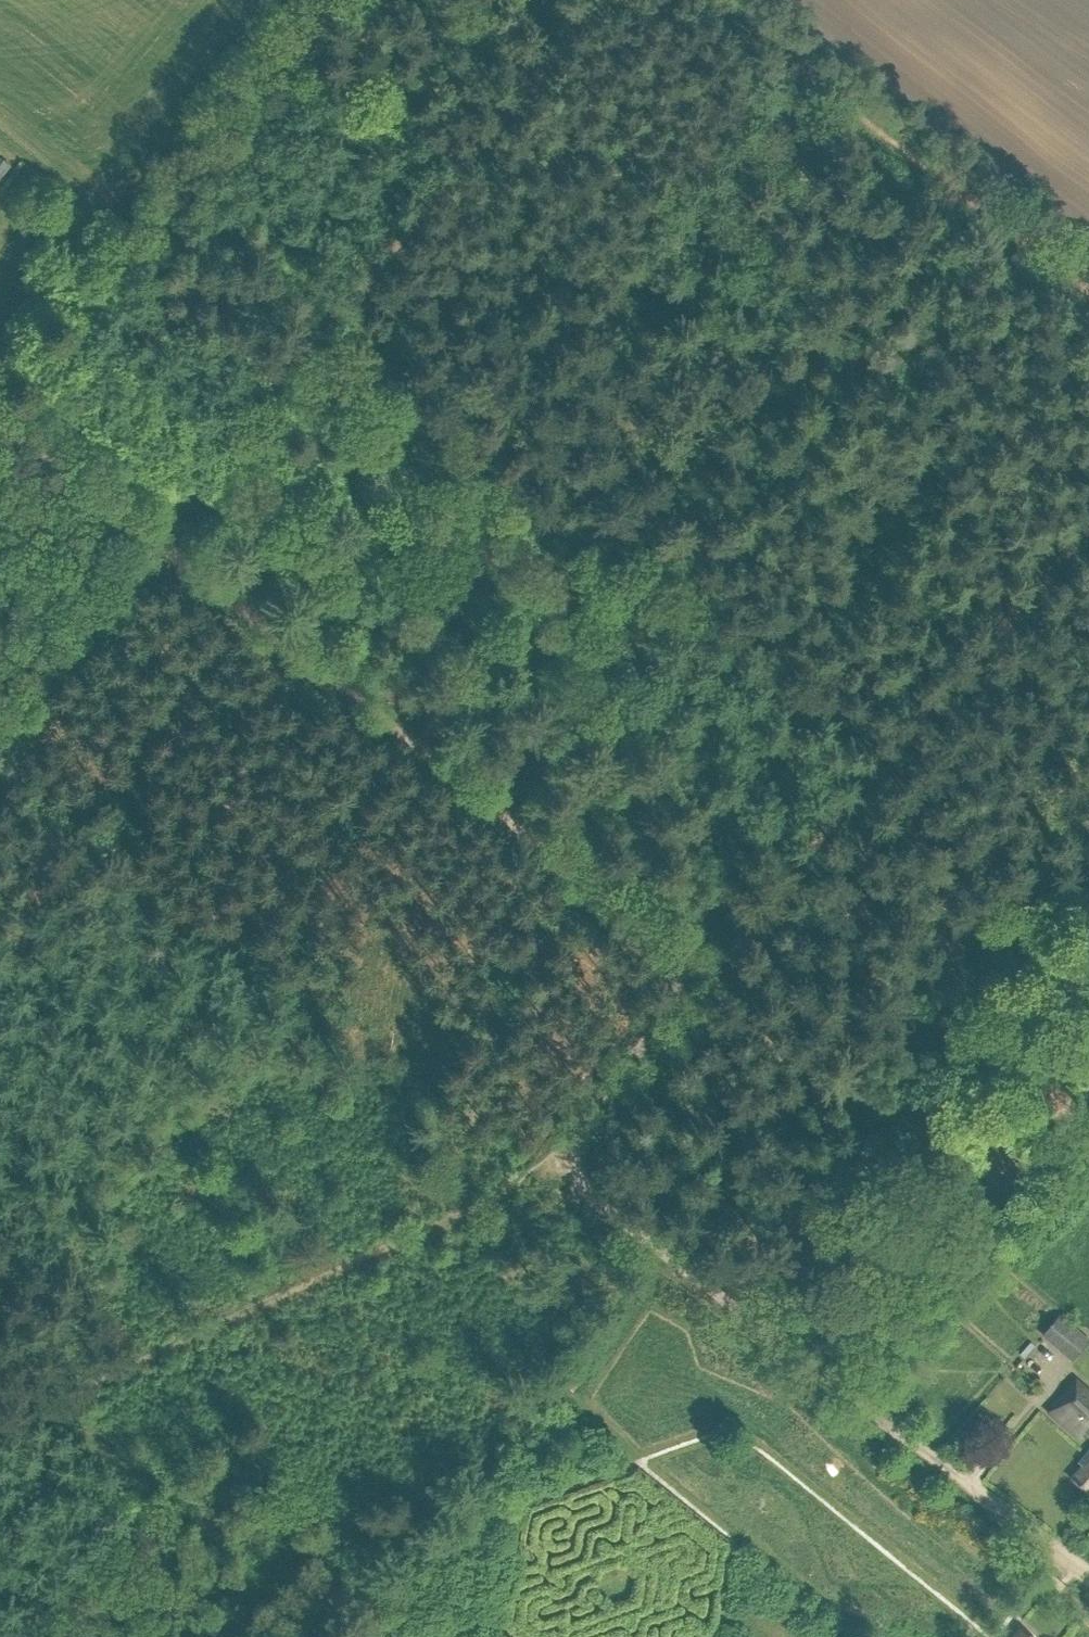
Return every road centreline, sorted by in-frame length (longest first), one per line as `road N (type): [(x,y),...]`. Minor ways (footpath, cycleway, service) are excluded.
road 1 (track): [(689,977),(684,959),(648,927),(148,539)]
road 2 (track): [(1088,1577),(592,1199),(575,1179),(569,1155)]
road 3 (track): [(781,1343),(875,1192),(951,1102),(1088,970)]
road 4 (track): [(569,1155),(580,1121),(689,977)]
road 5 (track): [(148,539),(0,419)]

